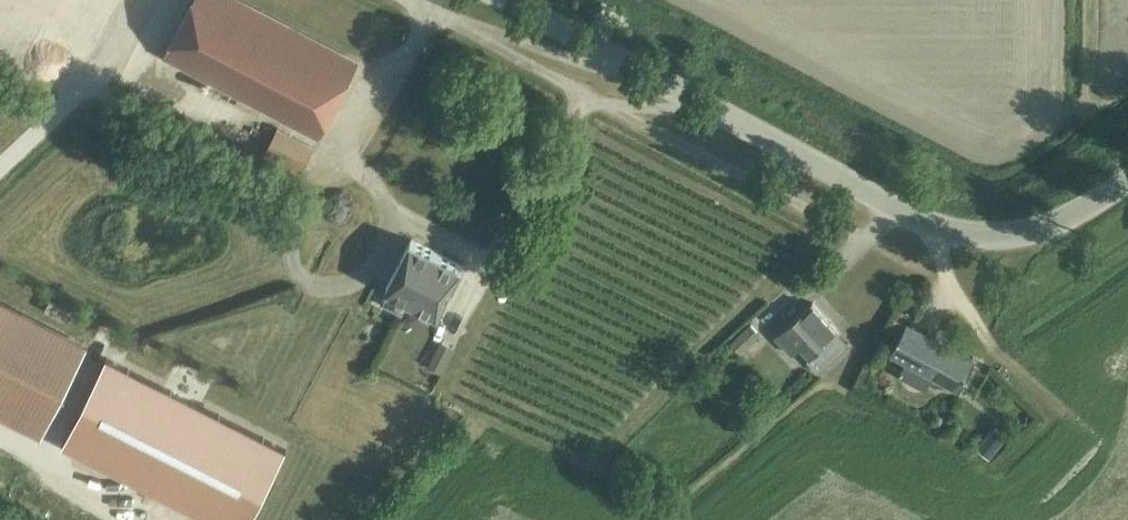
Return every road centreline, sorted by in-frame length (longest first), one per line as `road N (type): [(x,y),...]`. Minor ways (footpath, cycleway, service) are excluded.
road 1 (unclassified): [(1127,175),(1062,221),(1007,235),(953,234),(596,48)]
road 2 (unclassified): [(596,48),(584,59),(479,36),(414,3)]

